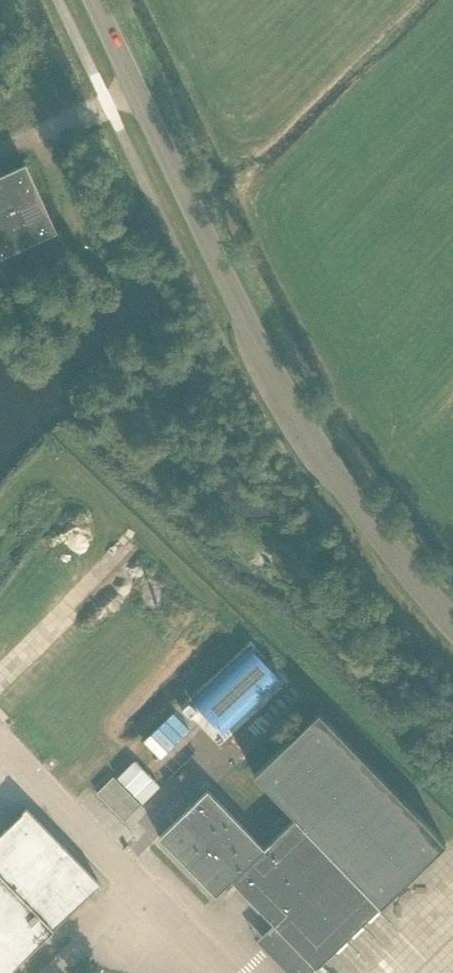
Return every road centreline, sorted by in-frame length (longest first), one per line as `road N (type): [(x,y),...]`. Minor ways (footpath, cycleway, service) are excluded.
road 1 (secondary): [(452,624),(290,403),(94,0)]

